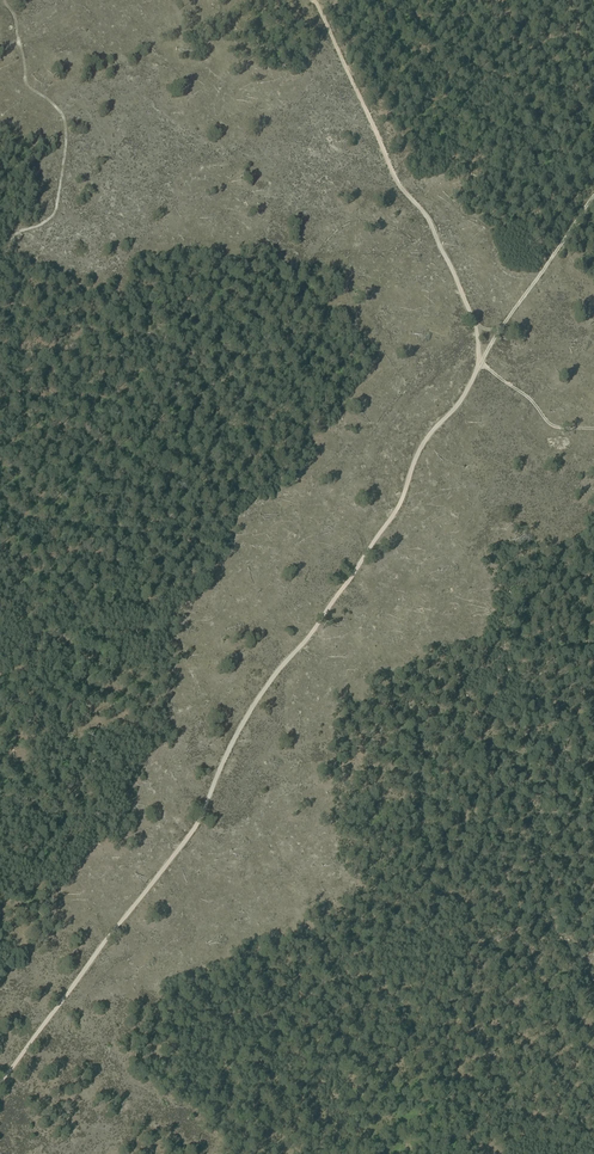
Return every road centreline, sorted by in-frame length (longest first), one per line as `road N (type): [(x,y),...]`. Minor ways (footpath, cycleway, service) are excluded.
road 1 (track): [(314,0),(393,173),(449,259),(474,323),(481,356),(476,375),(422,443),(394,513),(249,710),(197,823),(0,1081)]
road 2 (track): [(7,0),(36,82),(61,110),(66,135),(52,219),(0,244)]
road 3 (track): [(499,377),(481,356),(593,193)]

